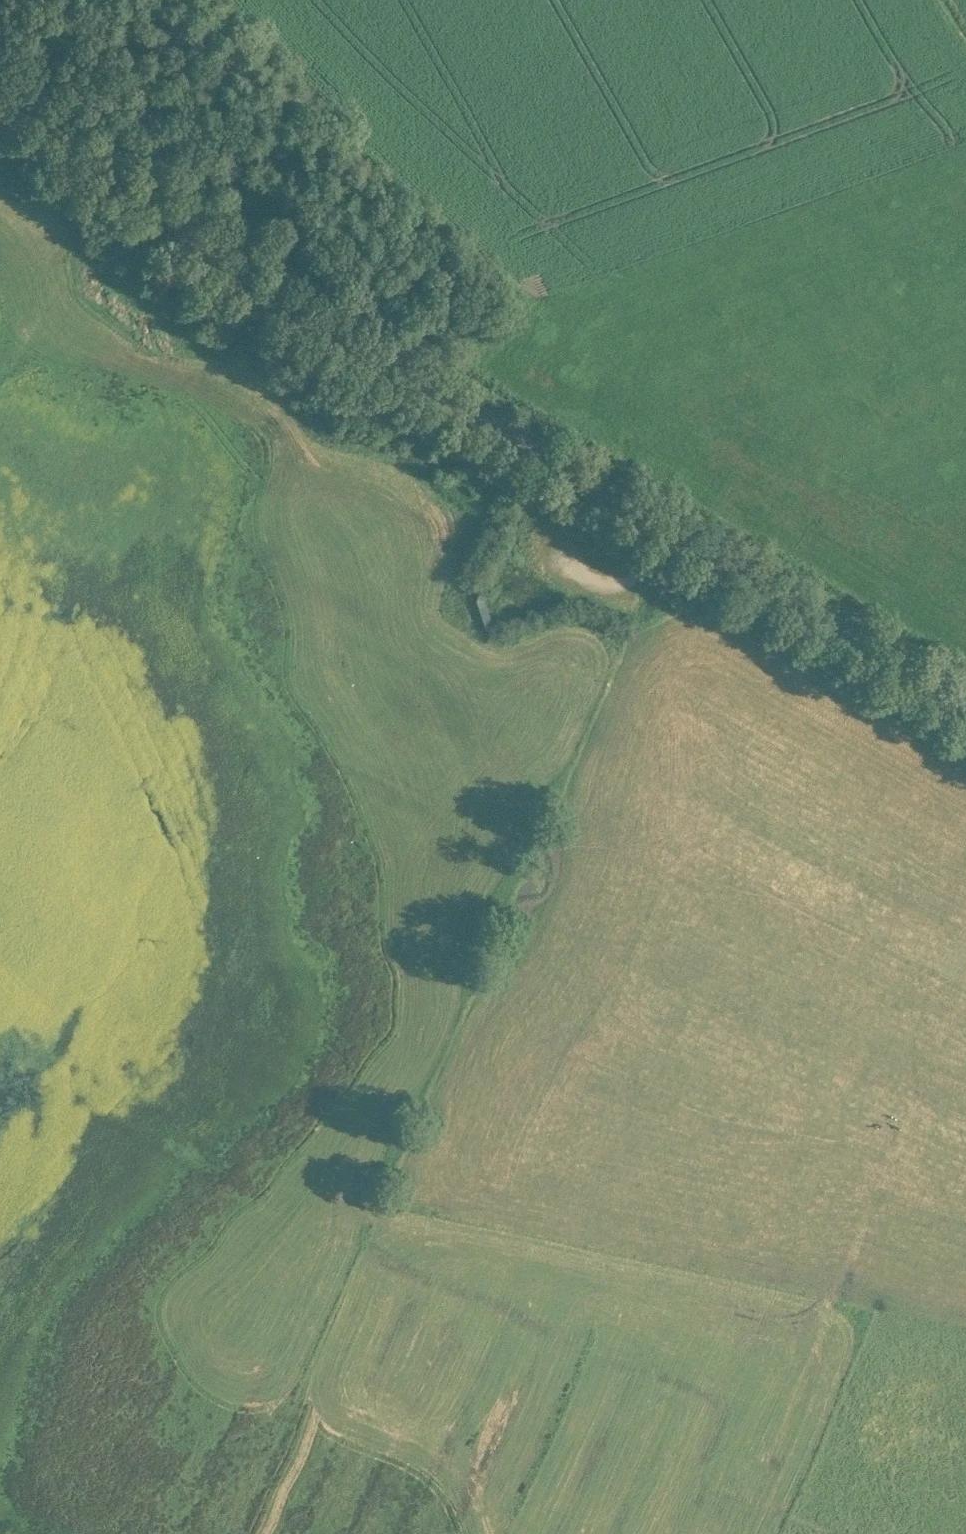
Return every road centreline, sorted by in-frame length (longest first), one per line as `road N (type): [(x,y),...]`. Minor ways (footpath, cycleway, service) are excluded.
road 1 (tertiary): [(965,702),(259,285),(0,71)]

